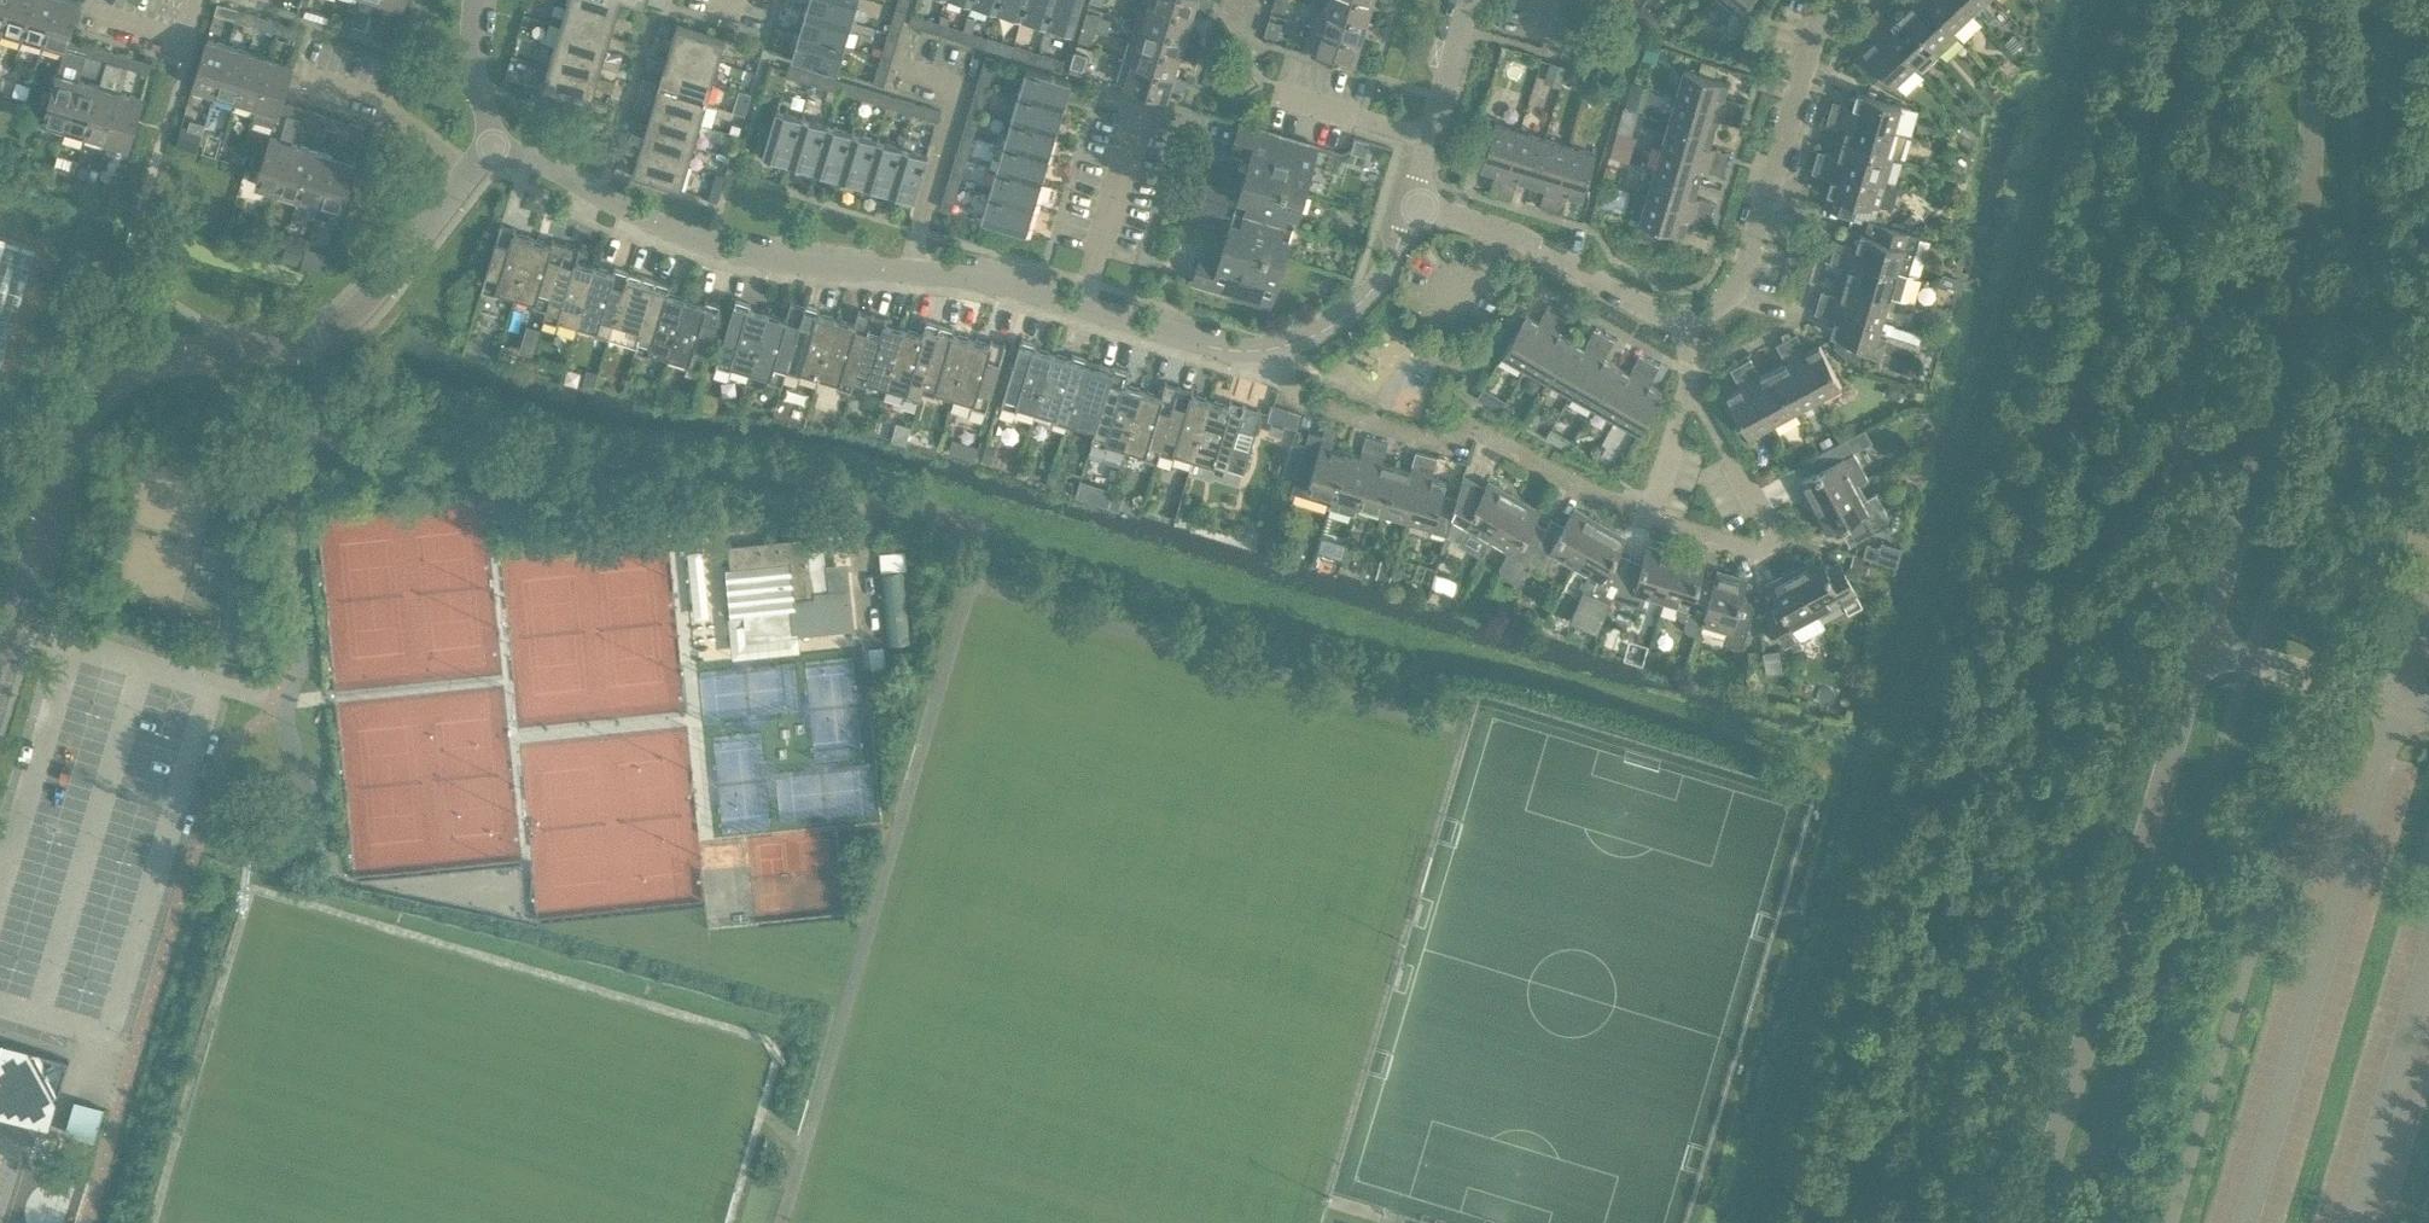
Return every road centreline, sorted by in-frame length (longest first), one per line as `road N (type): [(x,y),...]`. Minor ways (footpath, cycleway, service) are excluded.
road 1 (unclassified): [(2033,1222),(2274,413),(2306,240),(2313,0)]
road 2 (residential): [(1281,347),(1210,347),(957,276),(831,268),(708,246),(495,144)]
road 3 (residential): [(0,659),(55,477),(89,396),(133,361),(317,336),(352,317),(470,169)]
road 4 (residential): [(1281,347),(1294,400),(1448,444),(1470,427),(1649,513)]
road 5 (residential): [(1834,0),(1817,30),(1742,282),(1700,313),(1682,316)]
road 6 (residential): [(1649,513),(1761,552),(1778,542),(1687,386)]
road 7 (residential): [(1682,316),(1664,316),(1526,243),(1417,198)]
road 8 (residential): [(1417,198),(1375,289),(1348,320),(1281,347)]
road 9 (residential): [(1473,0),(1417,198)]
road 10 (residential): [(470,169),(386,106),(298,80)]
road 11 (residential): [(495,144),(471,51),(475,0)]
road 12 (residential): [(95,15),(184,41),(196,0)]
road 13 (residential): [(1649,513),(1687,386)]

